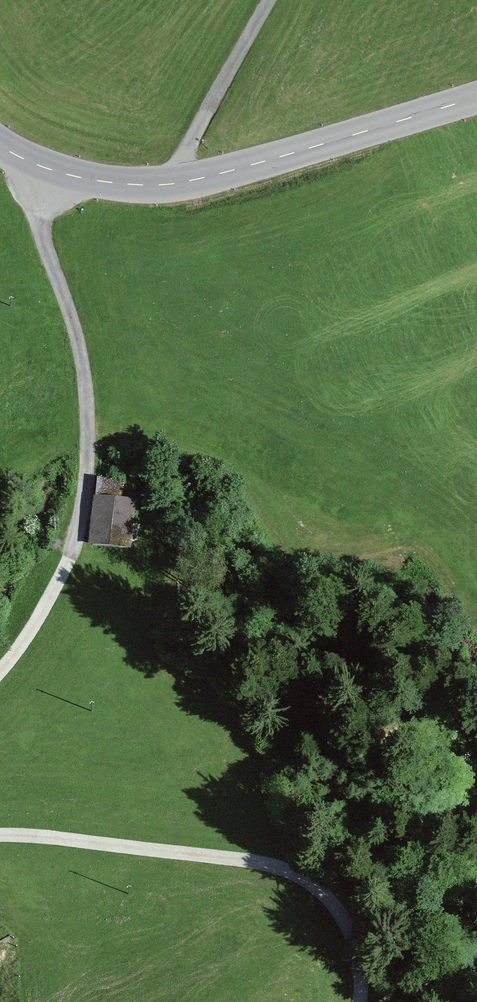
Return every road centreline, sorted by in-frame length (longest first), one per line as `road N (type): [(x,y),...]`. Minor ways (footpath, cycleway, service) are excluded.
road 1 (unclassified): [(41,162),(33,206),(71,319),(90,439),(75,527),(0,668)]
road 2 (tertiary): [(476,94),(165,181),(81,174),(41,162)]
road 3 (unclassified): [(0,834),(243,859),(300,876),(348,928),(359,1001)]
road 4 (track): [(269,0),(165,181)]

